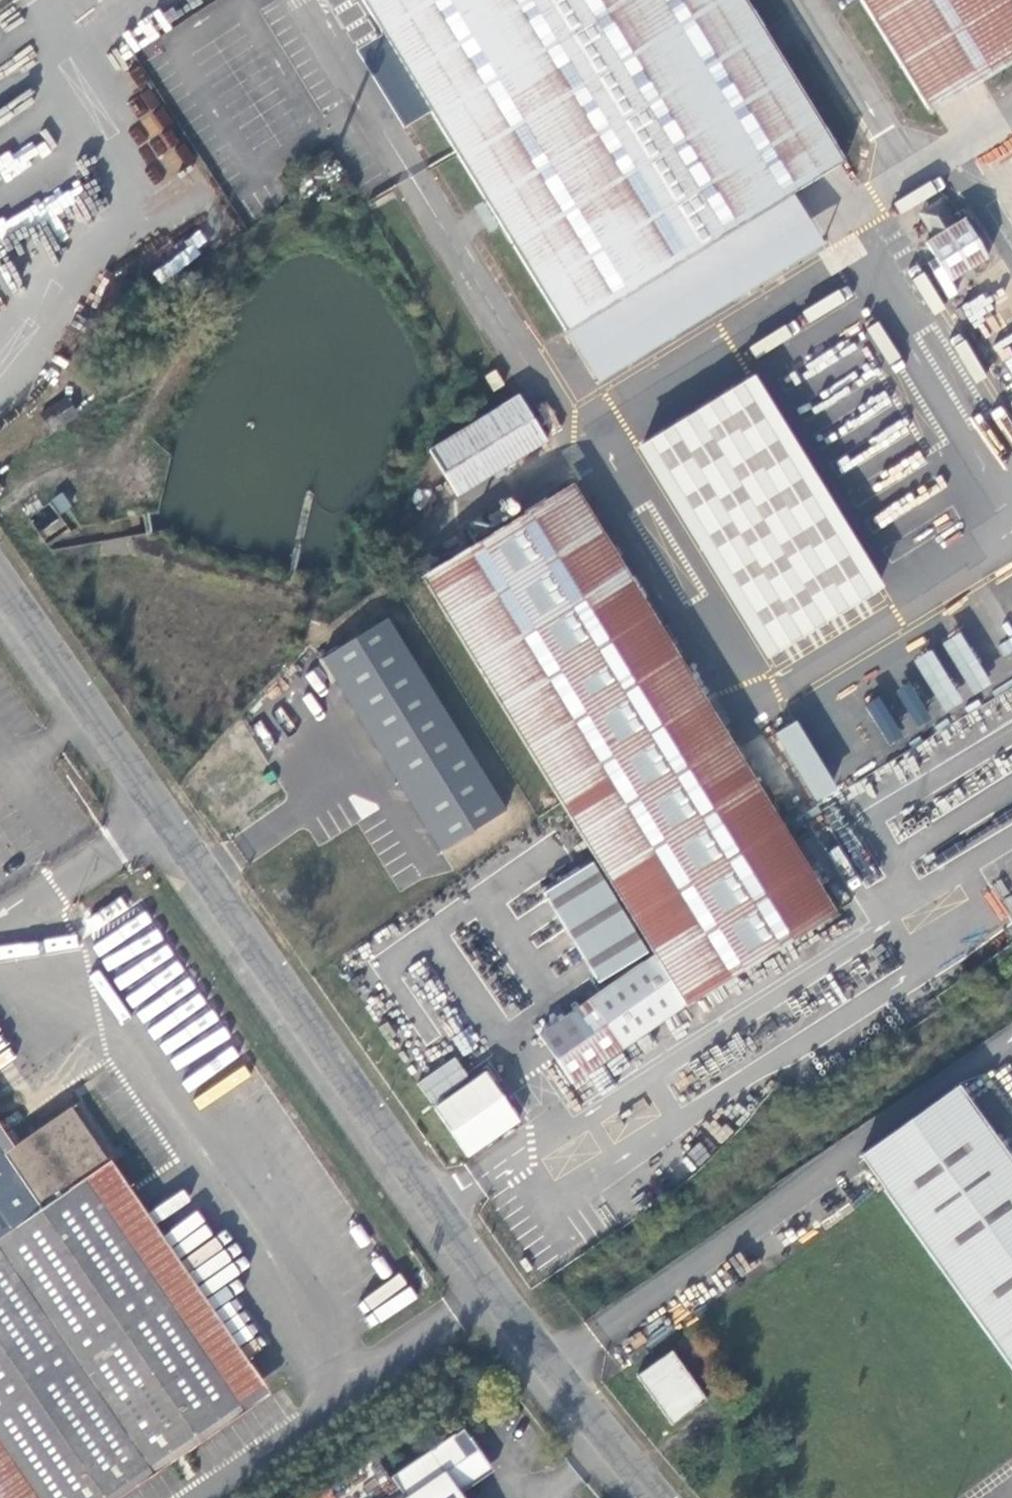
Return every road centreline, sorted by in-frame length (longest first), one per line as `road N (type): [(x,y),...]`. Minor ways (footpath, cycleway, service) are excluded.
road 1 (residential): [(0,578),(570,1392),(660,1497)]

